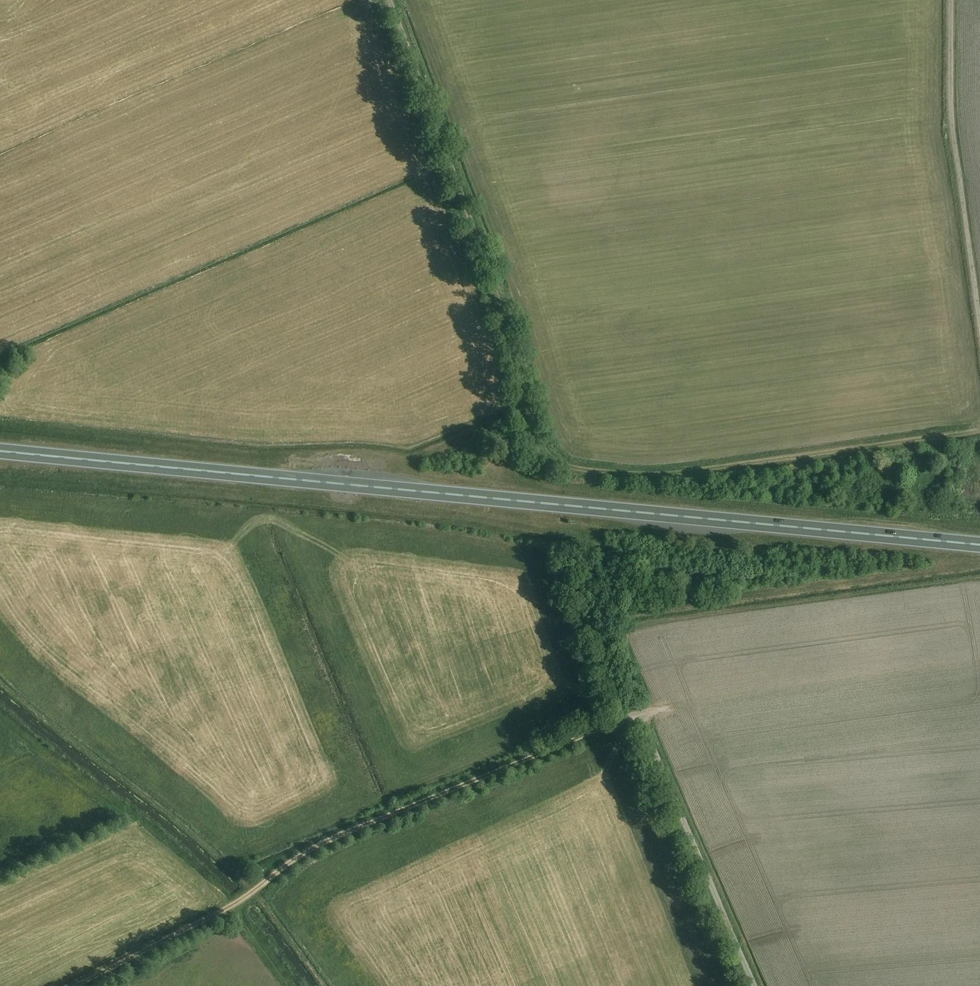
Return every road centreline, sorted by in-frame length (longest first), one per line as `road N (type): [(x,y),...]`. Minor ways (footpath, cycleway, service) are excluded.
road 1 (trunk): [(979,545),(0,451)]
road 2 (track): [(408,54),(555,463),(665,475),(979,430)]
road 3 (track): [(76,985),(208,920),(341,836),(640,717)]
road 4 (track): [(640,717),(649,714),(626,637),(633,626),(979,577)]
road 5 (unclassified): [(979,323),(956,149),(951,0)]
road 6 (track): [(756,985),(640,717)]

